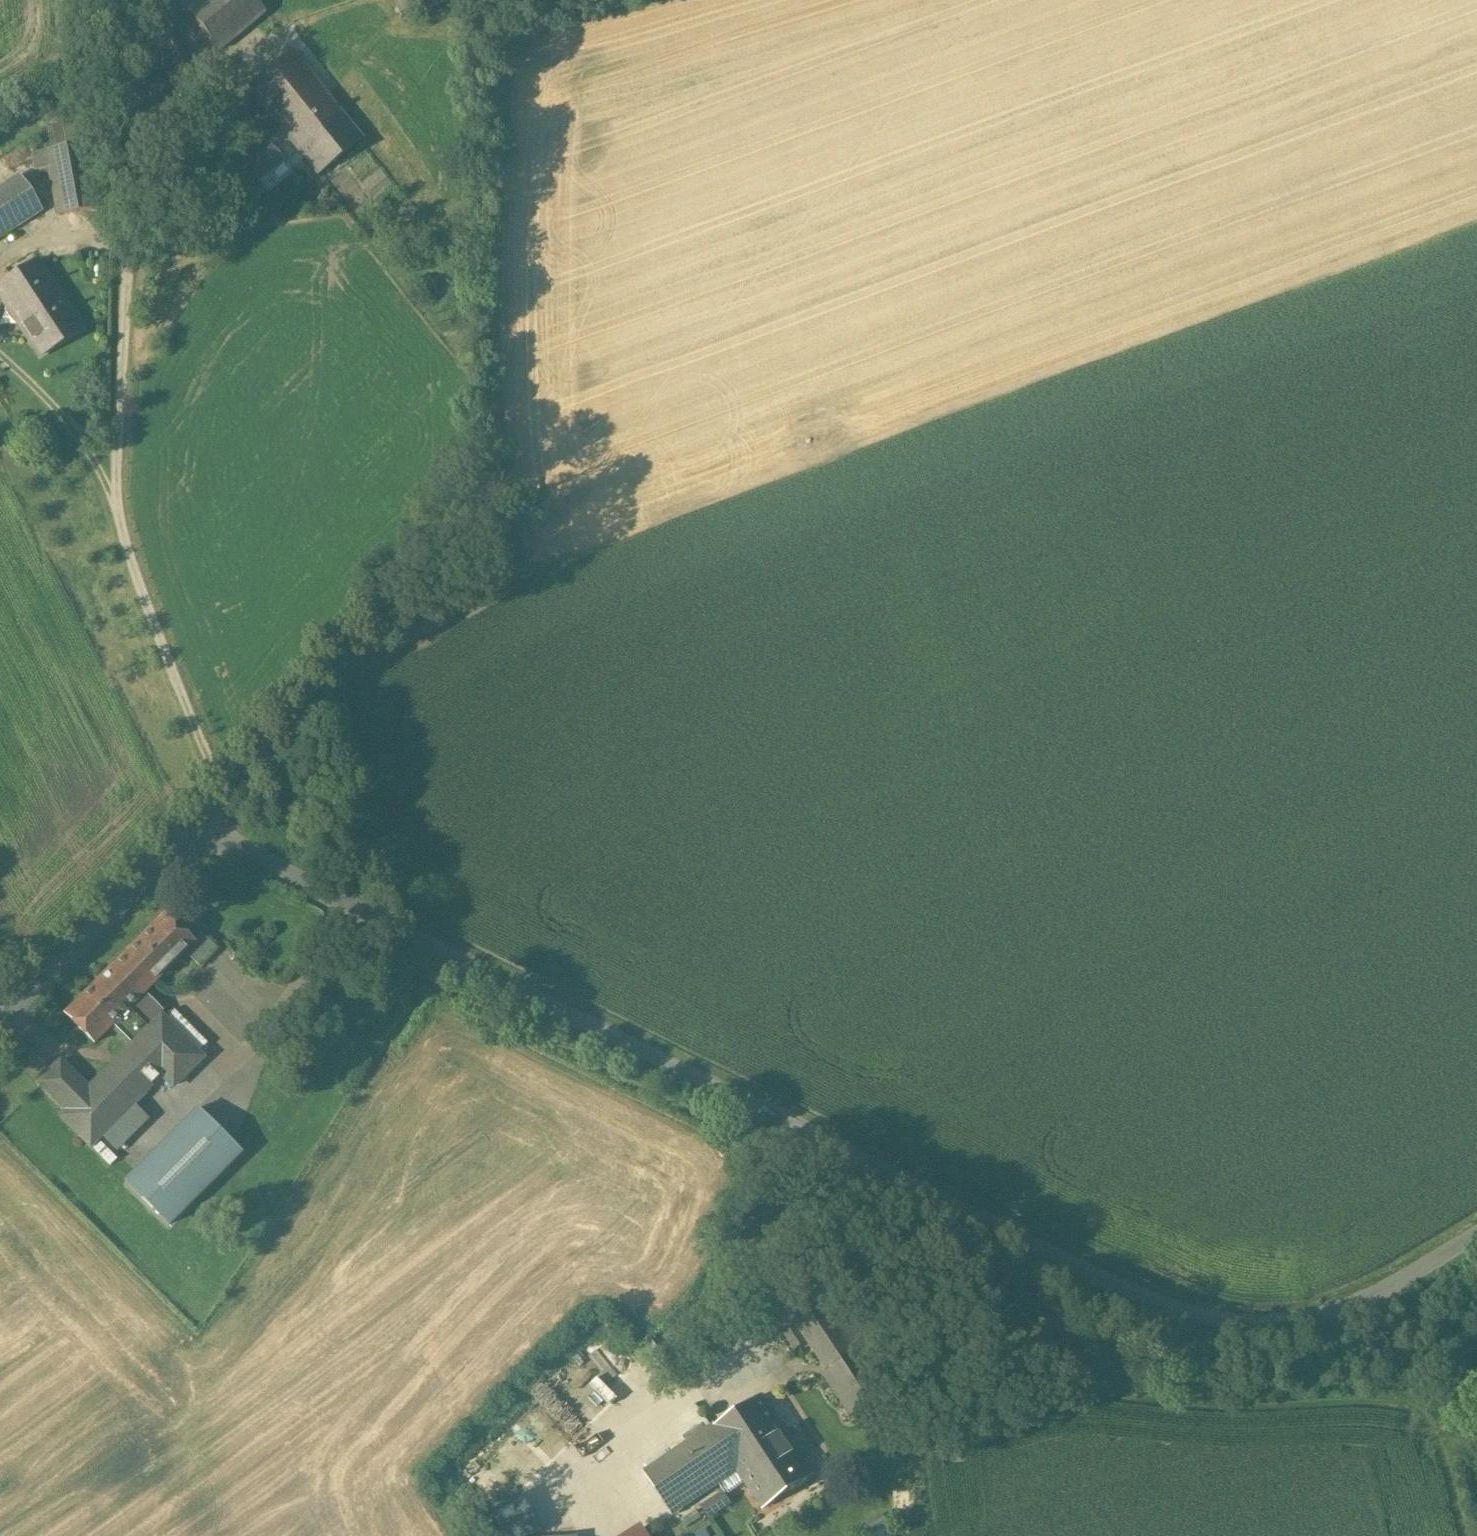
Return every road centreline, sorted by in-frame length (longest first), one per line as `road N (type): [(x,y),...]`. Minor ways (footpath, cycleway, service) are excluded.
road 1 (residential): [(0,1022),(179,851),(216,838),(430,952),(1114,1284),(1226,1321),(1289,1322),(1375,1292),(1476,1232)]
road 2 (track): [(120,515),(76,433),(0,357)]

